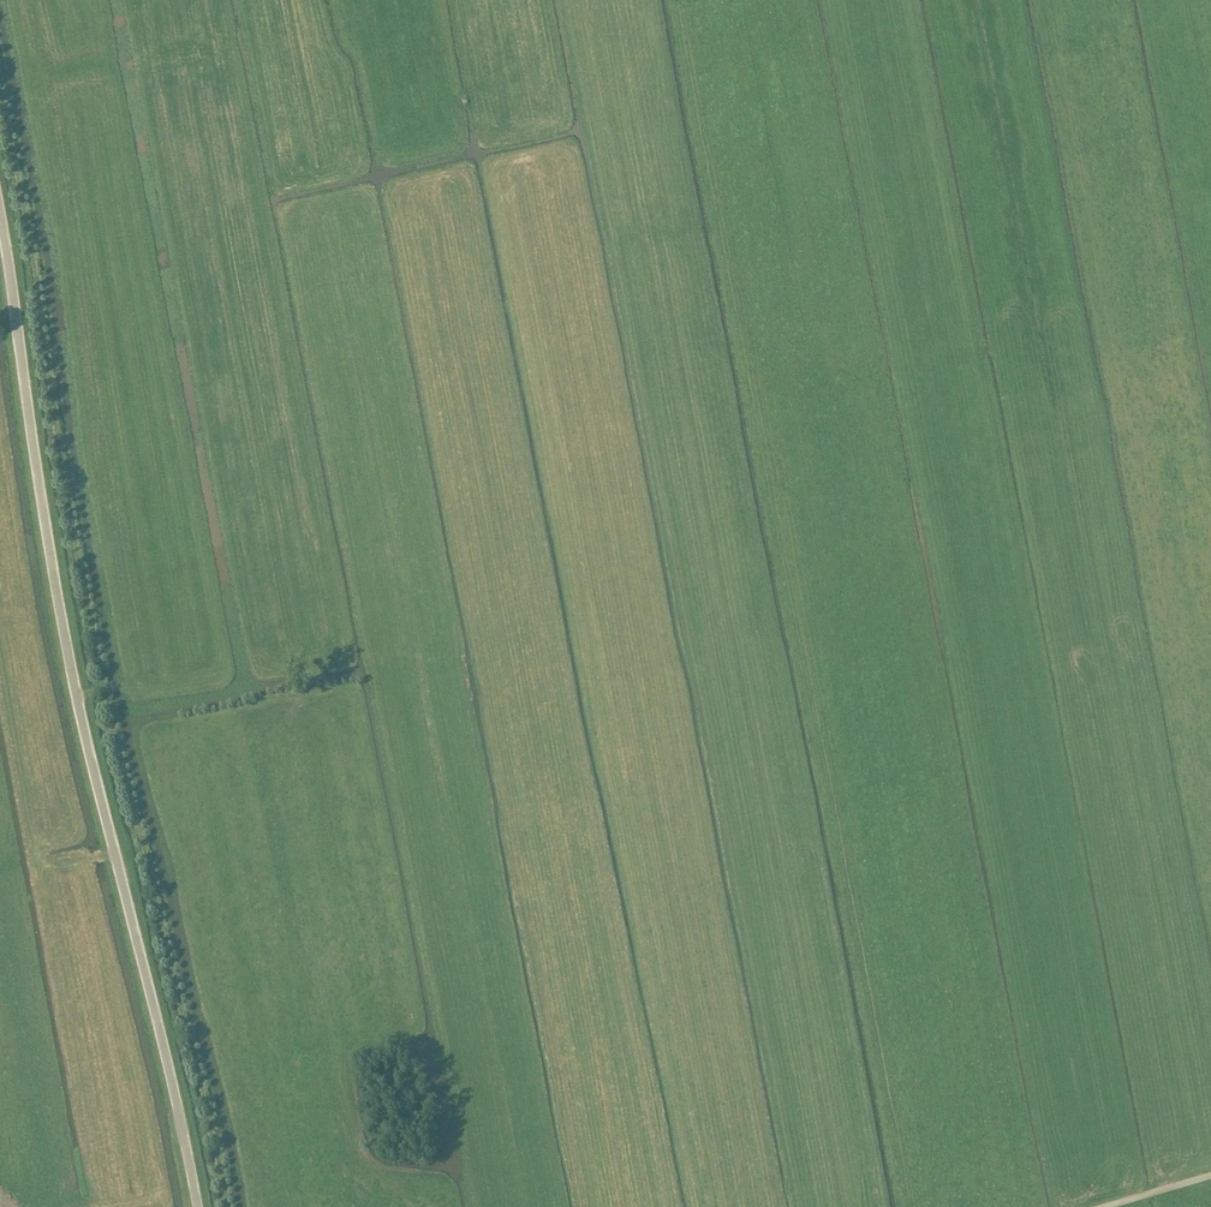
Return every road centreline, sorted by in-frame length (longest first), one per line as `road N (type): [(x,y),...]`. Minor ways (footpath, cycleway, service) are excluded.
road 1 (unclassified): [(195,1206),(72,686),(0,216)]

